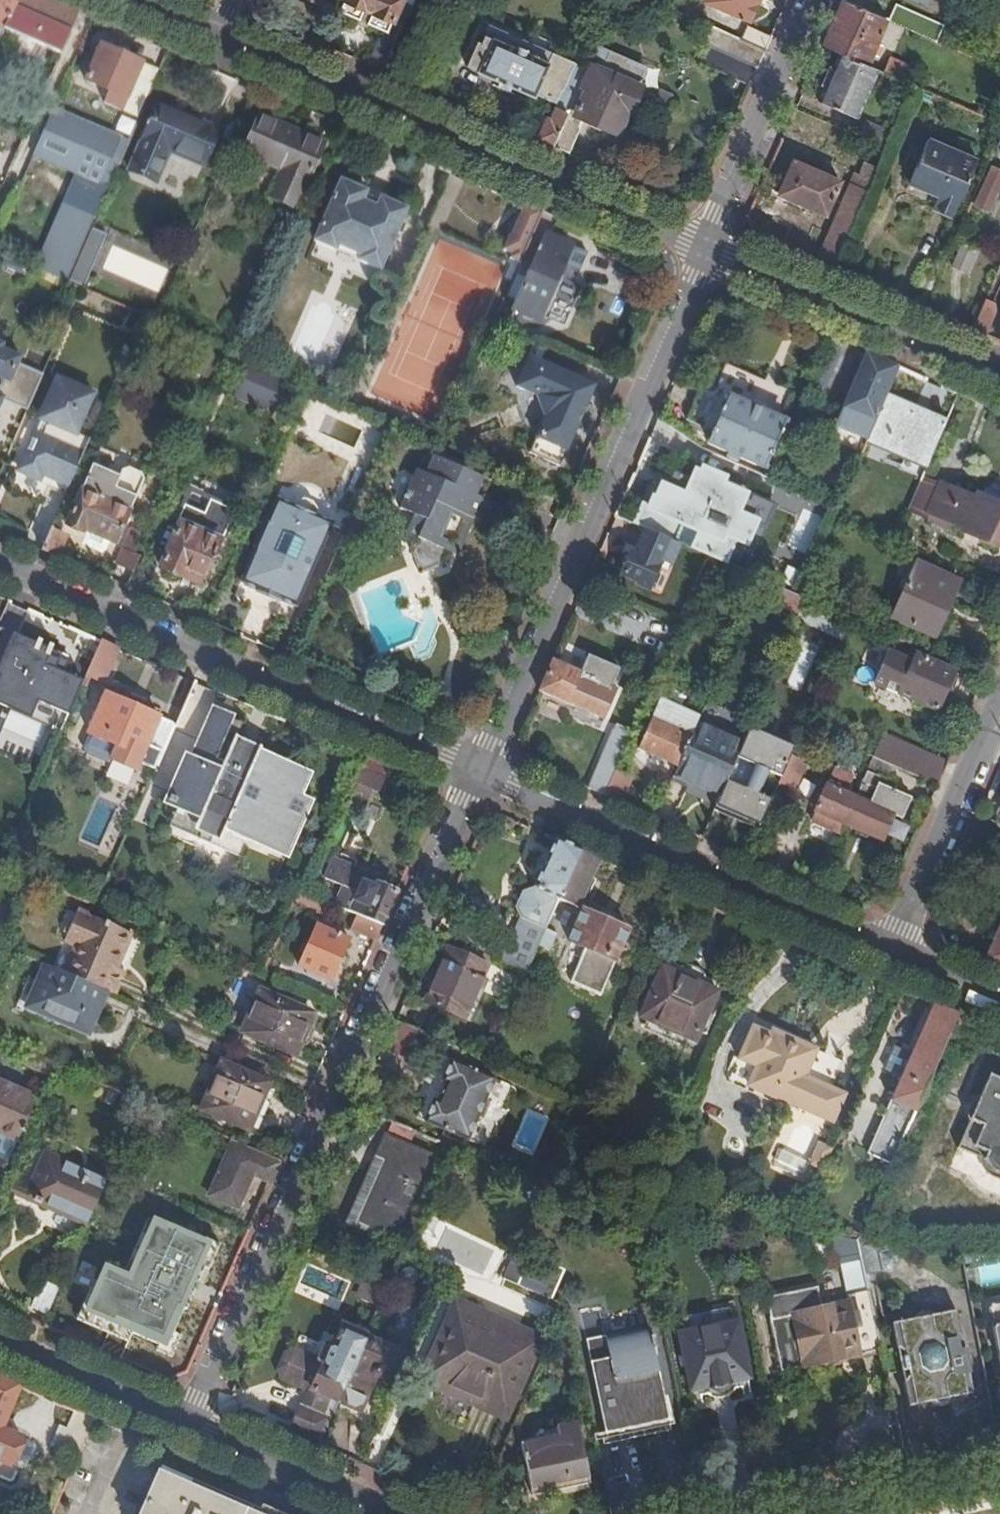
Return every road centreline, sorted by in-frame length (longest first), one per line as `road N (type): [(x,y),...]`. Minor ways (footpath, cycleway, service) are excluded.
road 1 (residential): [(185,1419),(477,768)]
road 2 (residential): [(139,0),(710,249)]
road 3 (residential): [(477,768),(710,249)]
road 4 (residential): [(0,562),(477,768)]
road 5 (residential): [(477,768),(894,954)]
road 6 (residential): [(710,249),(999,375)]
road 7 (residential): [(710,249),(814,0)]
road 8 (residential): [(999,712),(894,954)]
road 9 (residential): [(396,1513),(185,1419)]
road 10 (residential): [(185,1419),(0,1340)]
road 11 (residential): [(818,1513),(999,1475)]

